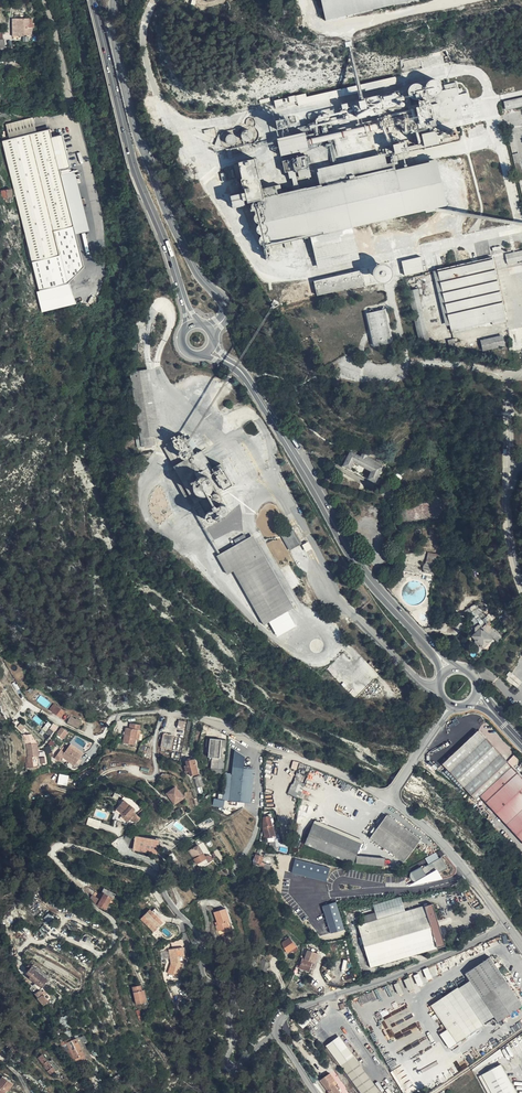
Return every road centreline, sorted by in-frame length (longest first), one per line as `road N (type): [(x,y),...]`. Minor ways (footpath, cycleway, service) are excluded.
road 1 (residential): [(101,955),(115,945),(116,927),(55,858),(64,843),(148,871),(199,934),(205,981),(234,997),(228,1064),(280,1033)]
road 2 (secondary): [(427,643),(363,572),(236,367)]
road 3 (tertiary): [(227,309),(191,262),(137,134),(116,54),(114,0)]
road 4 (residential): [(392,796),(206,719),(120,715),(98,744)]
road 5 (secondary): [(184,299),(134,162),(92,0)]
road 6 (unclassified): [(507,922),(452,954),(306,1007),(285,1018),(280,1033)]
road 7 (unclassified): [(392,796),(428,826),(507,922)]
road 8 (track): [(53,854),(44,848),(49,834),(73,826),(100,777),(131,770)]
road 9 (residential): [(75,118),(43,0)]

